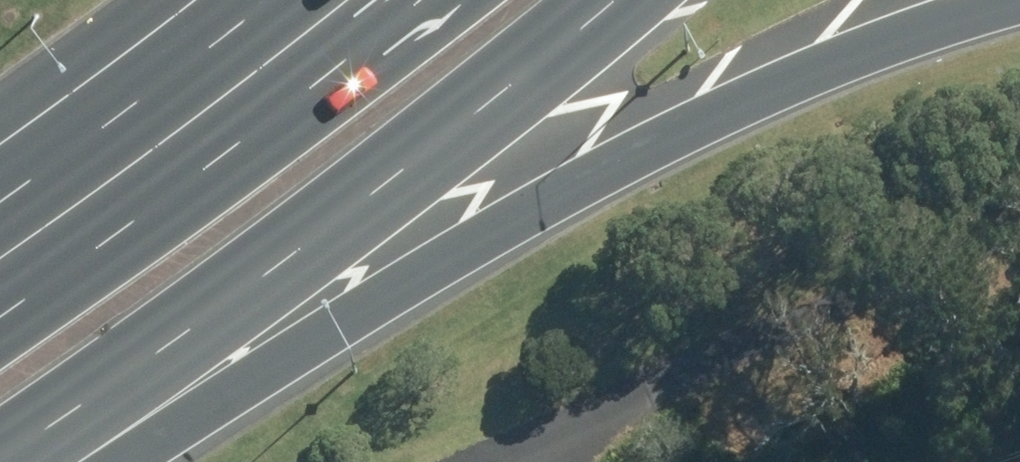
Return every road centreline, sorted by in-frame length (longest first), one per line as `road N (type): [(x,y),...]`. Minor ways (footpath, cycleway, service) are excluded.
road 1 (primary): [(1019,2),(893,38),(628,153),(47,461)]
road 2 (primary): [(609,0),(41,461)]
road 3 (residential): [(523,461),(967,271),(1019,259)]
road 4 (primary): [(0,238),(313,0)]

